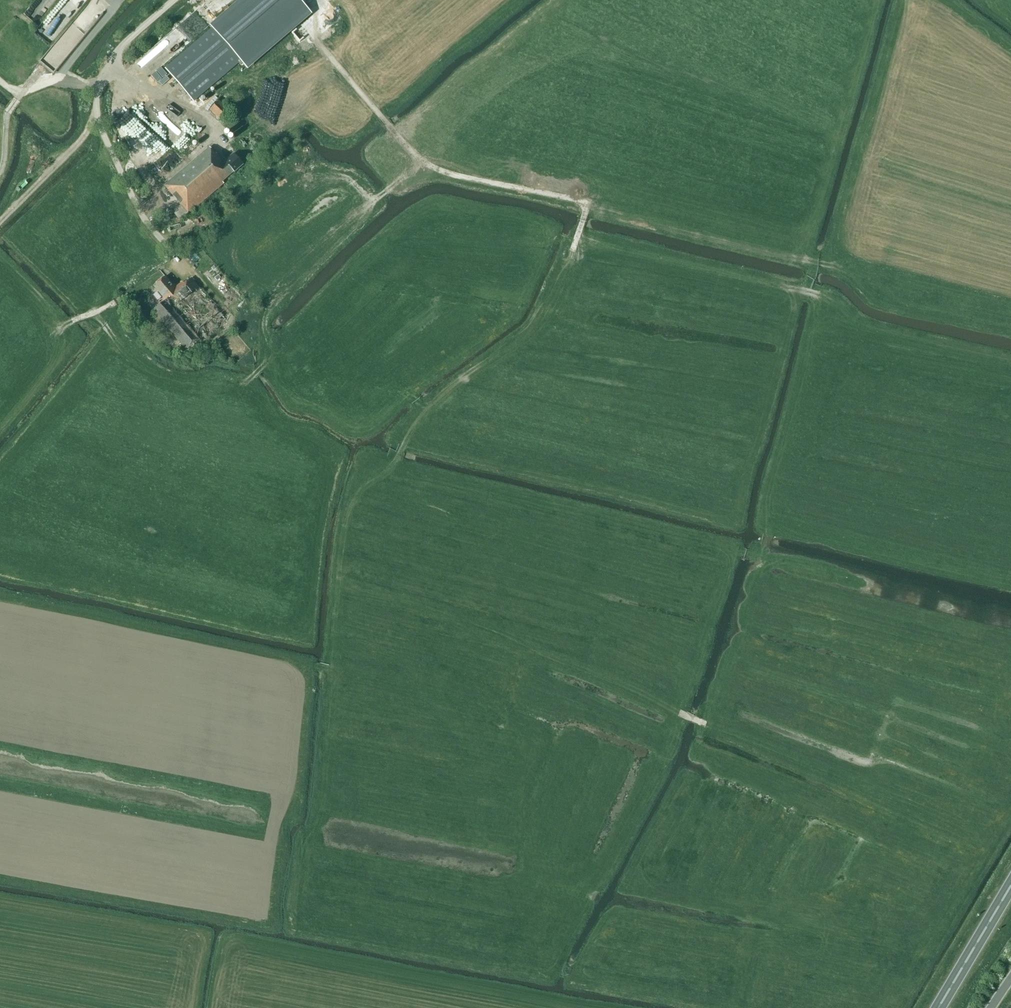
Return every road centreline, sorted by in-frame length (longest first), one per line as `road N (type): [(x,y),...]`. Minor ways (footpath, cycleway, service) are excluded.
road 1 (unclassified): [(175,255),(138,208),(96,106),(112,58),(173,0)]
road 2 (trunk): [(937,1007),(1010,882)]

